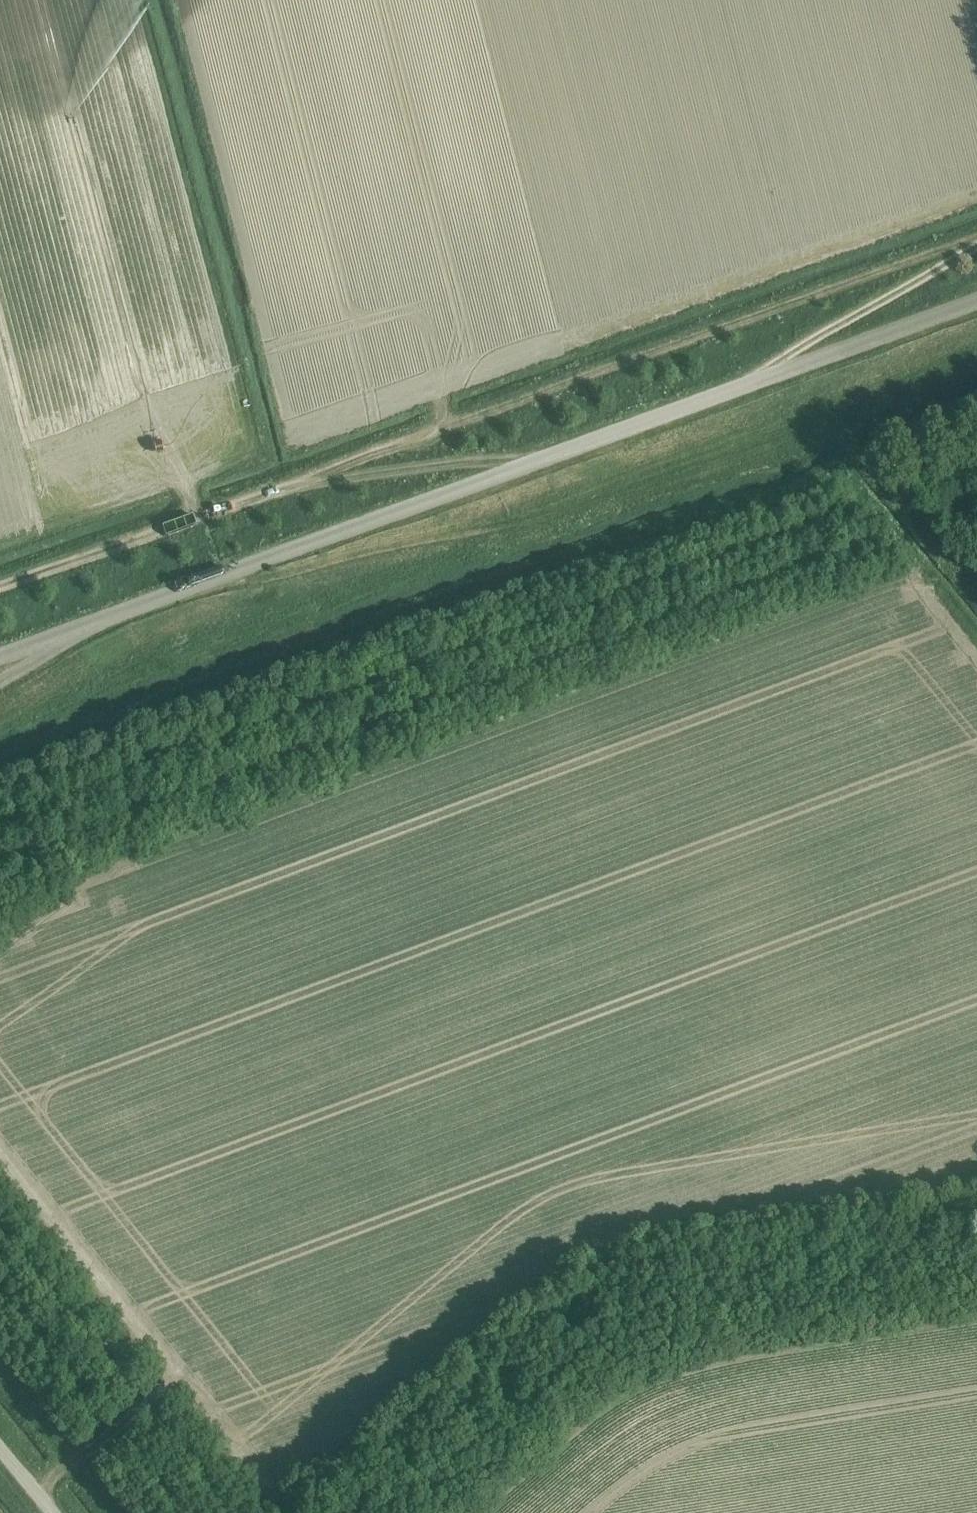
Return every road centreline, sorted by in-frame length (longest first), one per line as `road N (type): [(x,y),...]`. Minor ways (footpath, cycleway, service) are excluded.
road 1 (unclassified): [(68,630),(976,302)]

